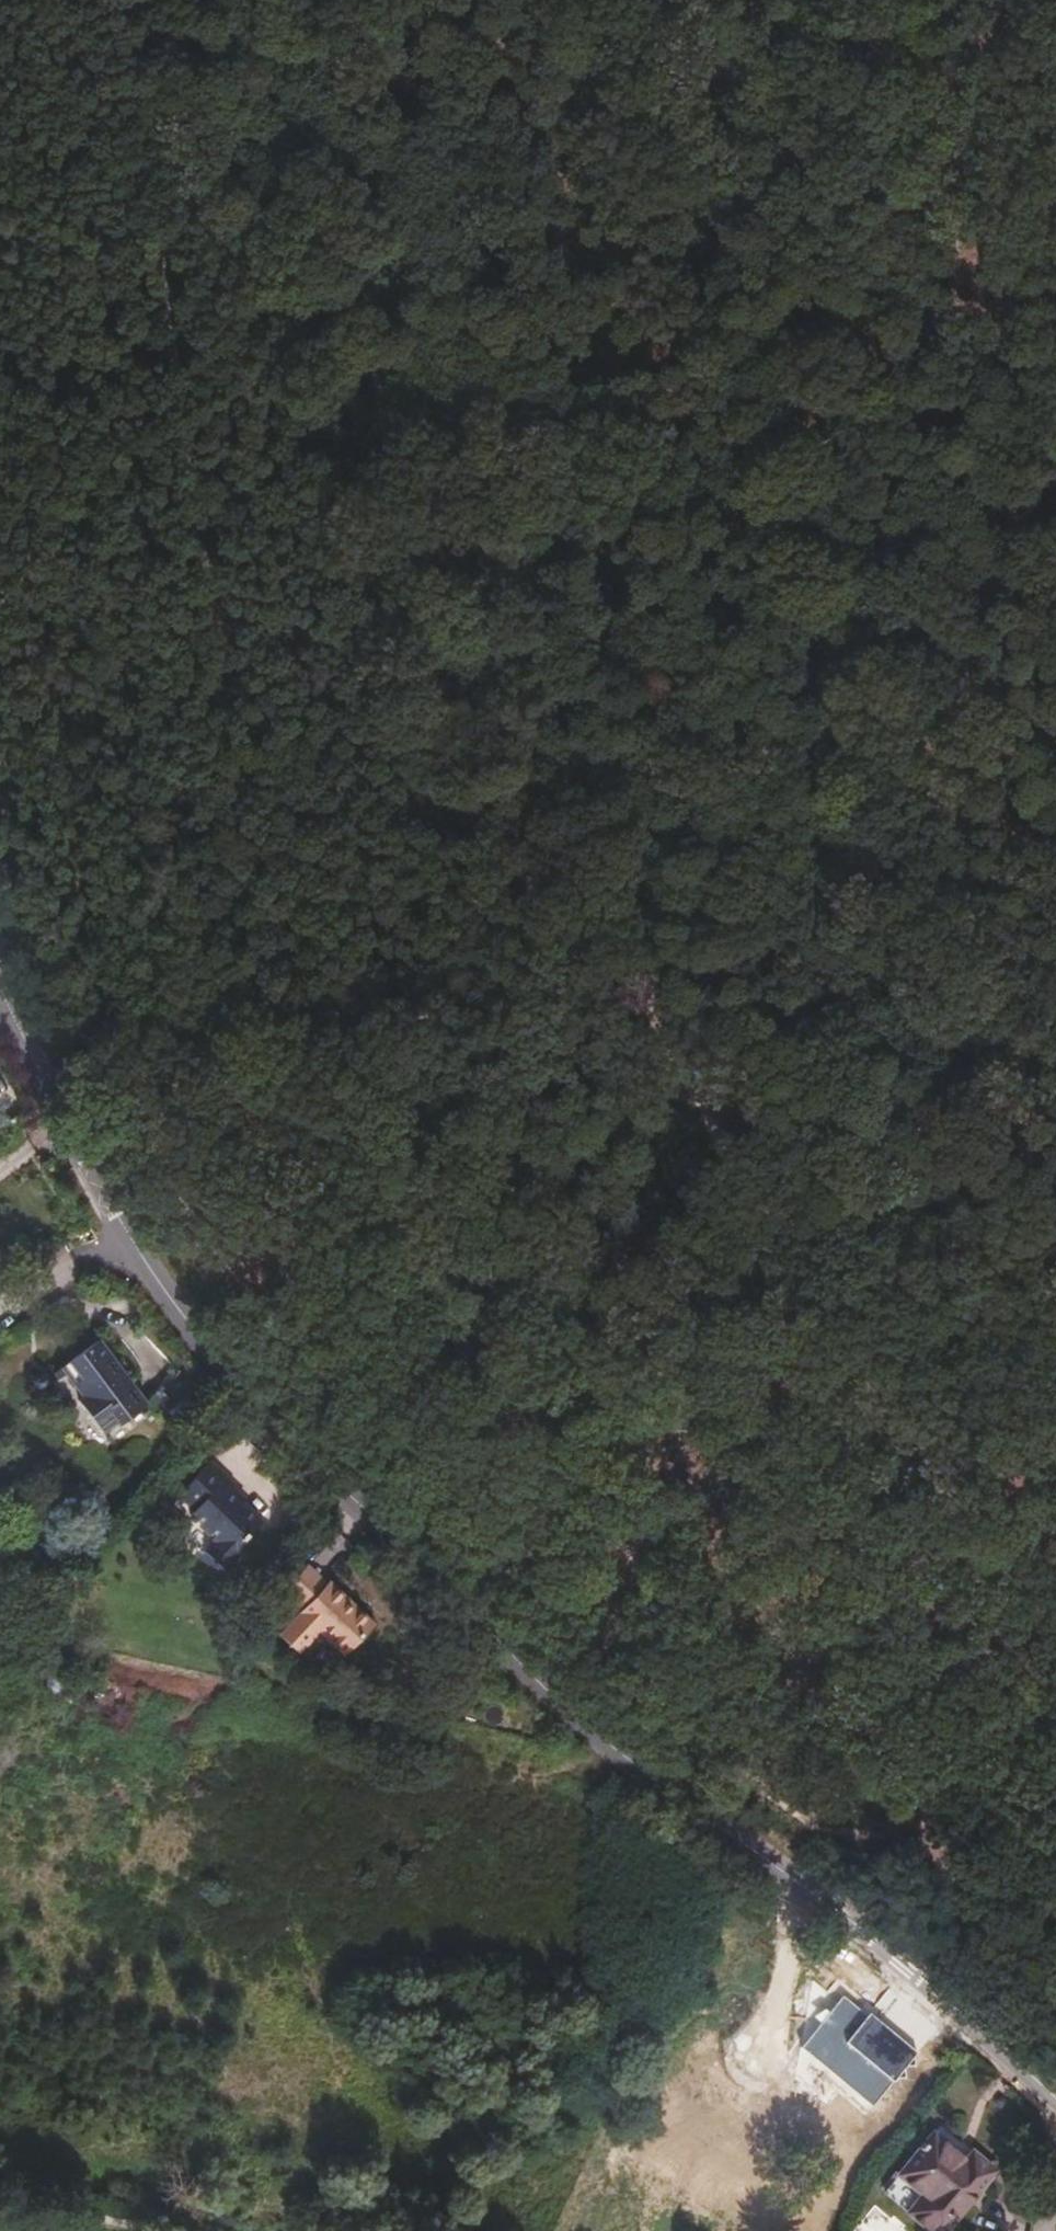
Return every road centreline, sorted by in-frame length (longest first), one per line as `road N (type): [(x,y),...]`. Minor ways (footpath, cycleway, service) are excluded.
road 1 (tertiary): [(9,999),(131,1227),(191,1315),(262,1397),(545,1693),(883,1945),(1055,2104)]

